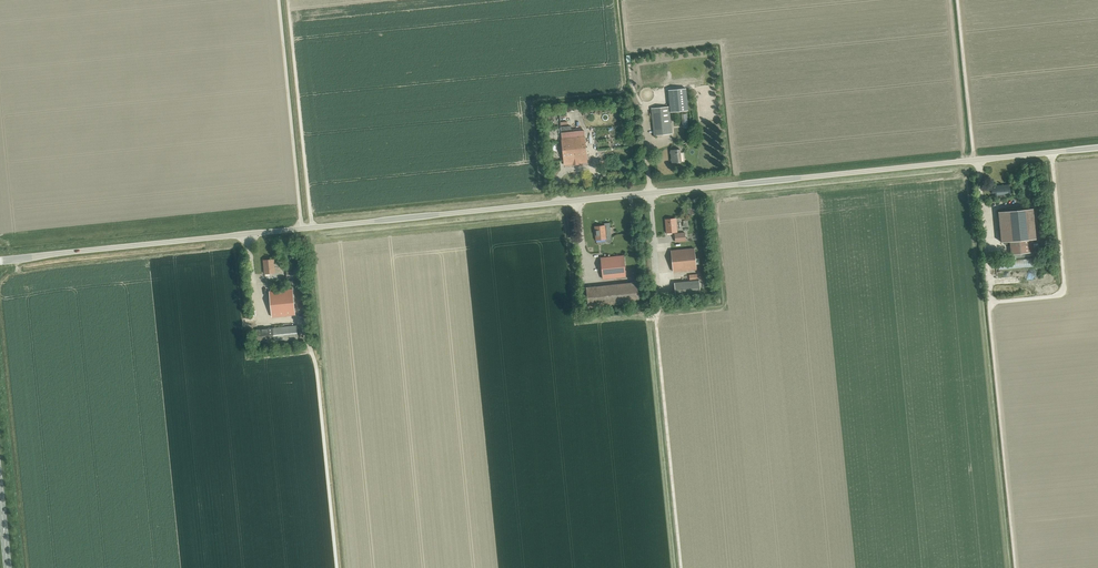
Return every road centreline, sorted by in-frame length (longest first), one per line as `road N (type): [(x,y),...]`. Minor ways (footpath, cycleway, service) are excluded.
road 1 (unclassified): [(0,261),(1097,148)]

